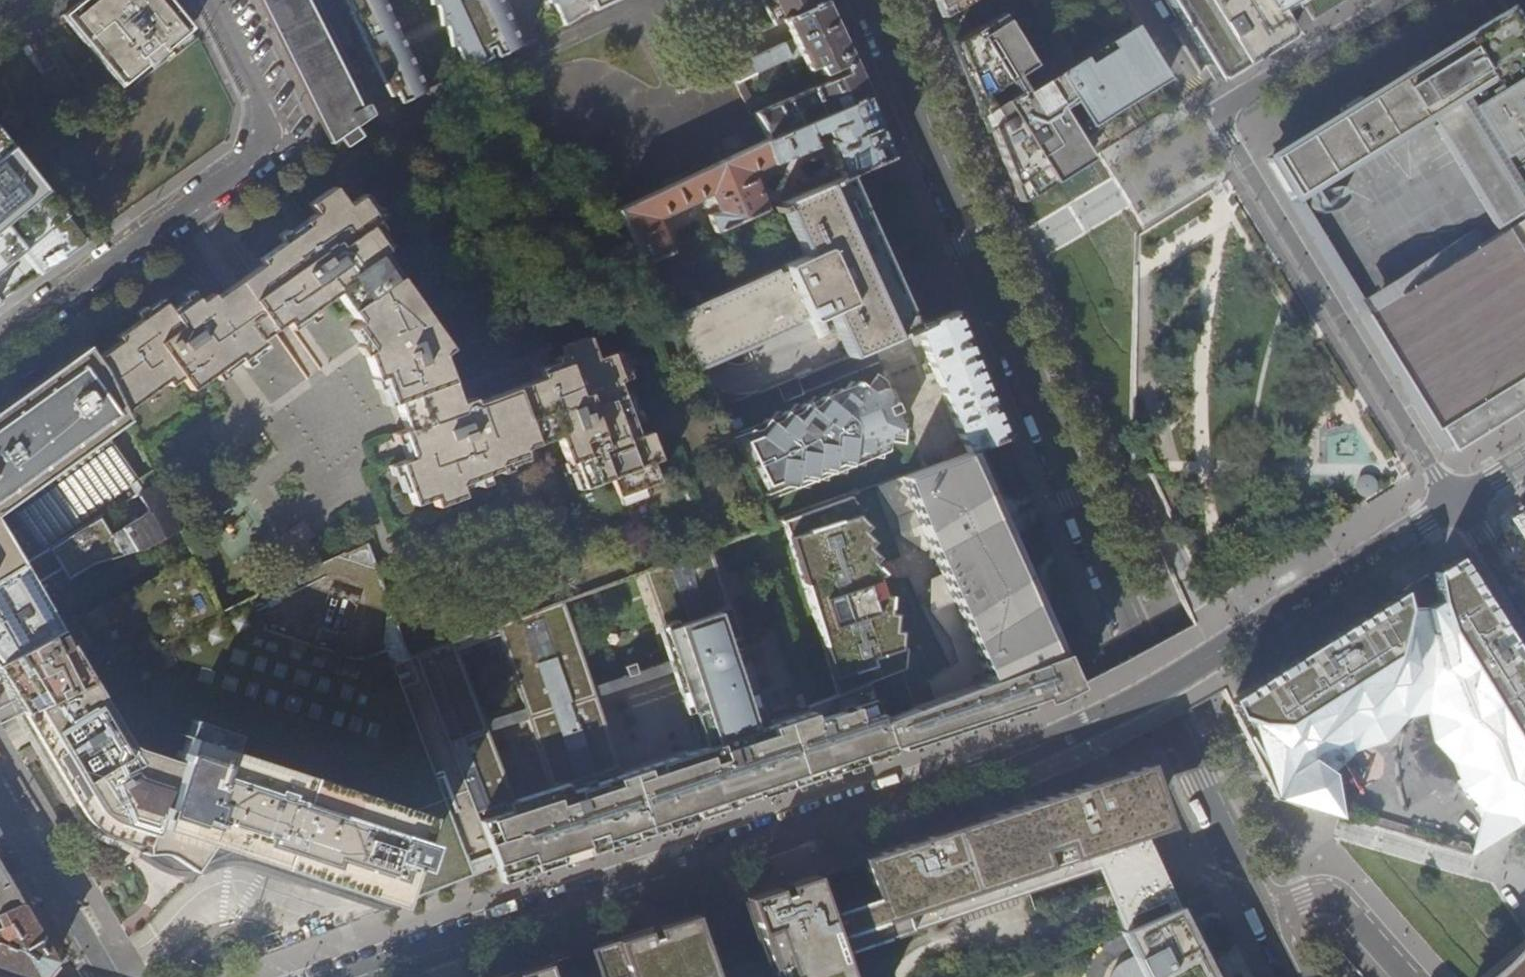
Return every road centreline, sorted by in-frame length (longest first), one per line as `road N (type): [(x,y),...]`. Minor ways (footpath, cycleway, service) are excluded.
road 1 (residential): [(352,976),(1055,738),(1458,504)]
road 2 (residential): [(869,0),(1072,498),(1270,911)]
road 3 (residential): [(1458,504),(1215,114),(1400,0)]
road 4 (residential): [(211,0),(264,114),(252,159),(0,340)]
road 5 (residential): [(101,976),(0,804)]
road 6 (residential): [(1270,911),(1319,894),(1343,900),(1410,976)]
road 7 (residential): [(1524,605),(1458,504)]

